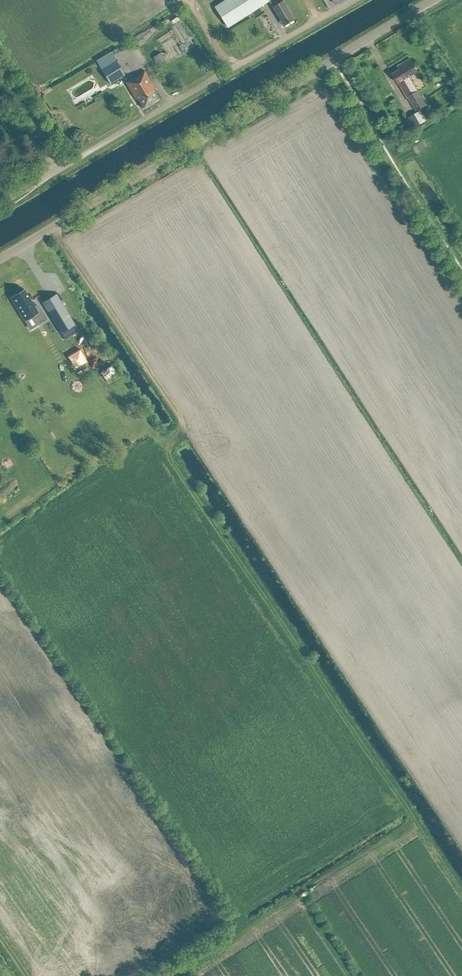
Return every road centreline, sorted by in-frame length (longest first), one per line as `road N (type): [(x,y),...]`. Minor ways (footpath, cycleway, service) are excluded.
road 1 (unclassified): [(0,257),(436,0)]
road 2 (unclassified): [(36,184),(352,0)]

